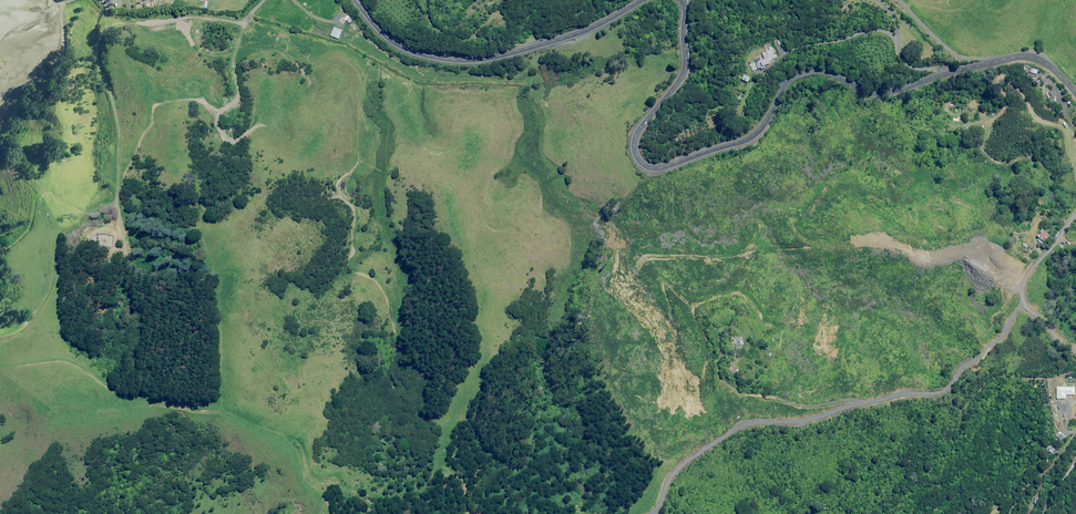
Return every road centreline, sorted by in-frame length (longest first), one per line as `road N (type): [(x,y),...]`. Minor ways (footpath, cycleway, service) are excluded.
road 1 (tertiary): [(683,0),(684,68),(634,143),(653,169),(750,135),(782,87),(804,74),(833,75),(888,94),(1022,57),(1049,65),(1075,94)]
road 2 (track): [(264,0),(241,25),(189,16),(105,26),(97,60),(119,129),(116,202),(87,214),(43,198),(49,305),(30,329),(0,339)]
road 3 (track): [(1075,208),(1029,270),(999,341),(942,393),(803,405),(740,392),(725,384),(717,364),(722,354),(744,354),(742,334),(722,326),(718,342)]
road 4 (tertiary): [(356,0),(402,47),(461,60),(582,31),(642,0)]

